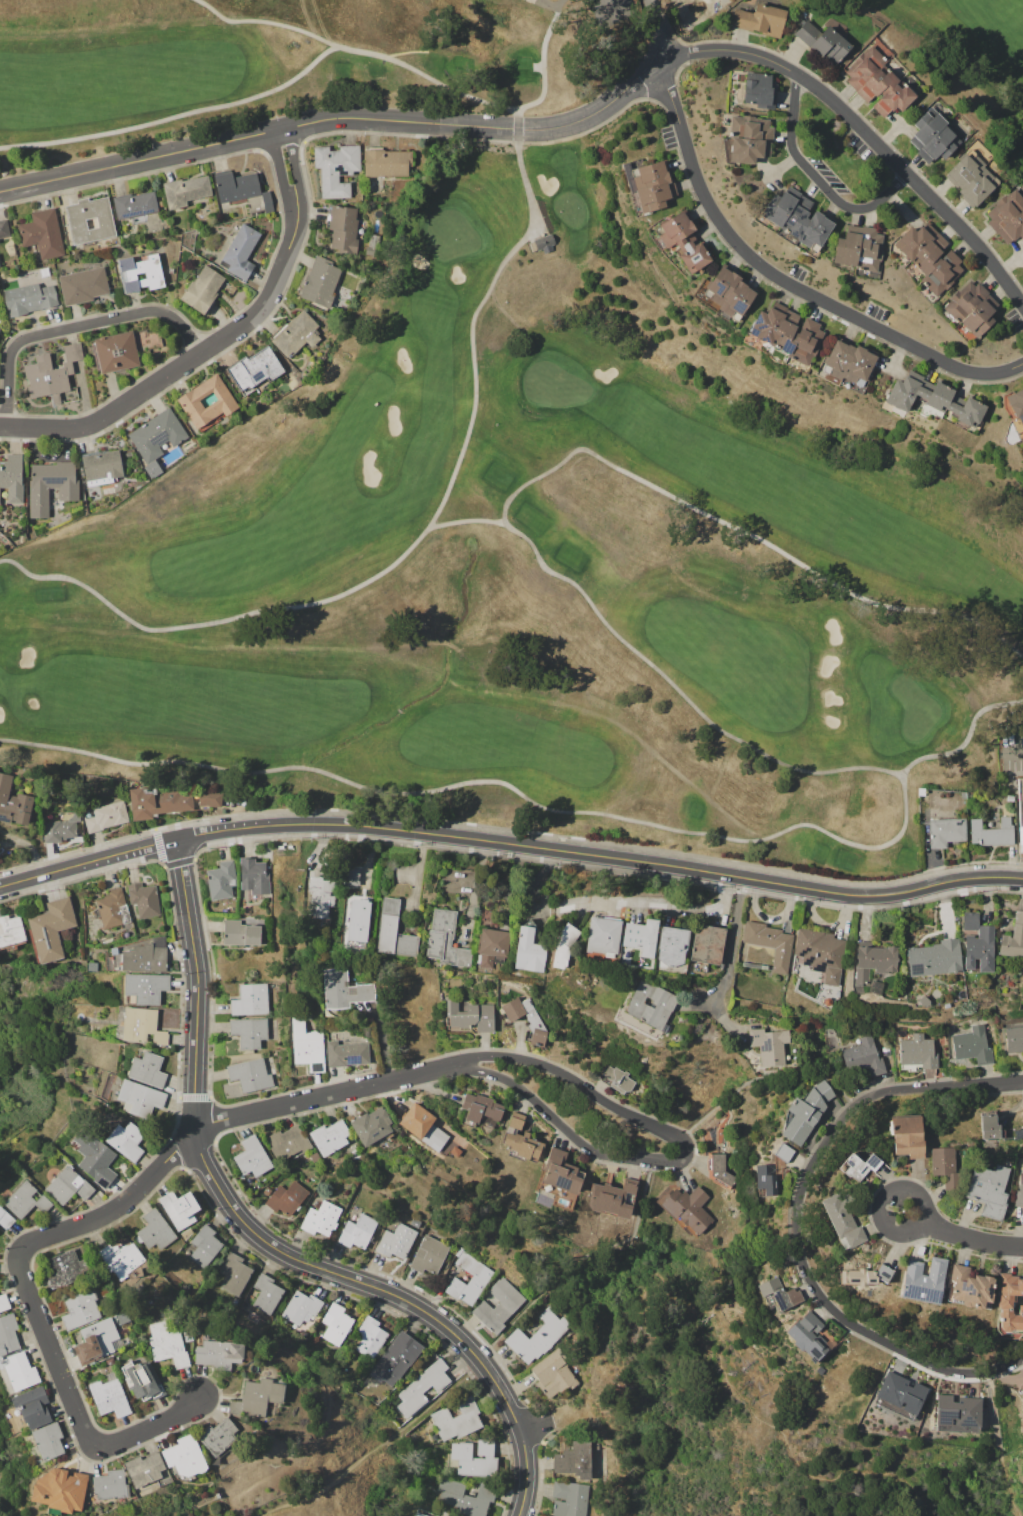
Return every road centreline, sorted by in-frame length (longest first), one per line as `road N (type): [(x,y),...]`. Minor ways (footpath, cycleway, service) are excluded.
road 1 (tertiary): [(1022,879),(859,895),(396,829),(291,824),(175,839),(0,886)]
road 2 (tertiary): [(516,1422),(483,1367),(434,1318),(266,1242),(218,1189),(200,1154),(198,982),(175,839)]
road 3 (residential): [(663,63),(613,104),(554,130),(325,119),(0,191)]
road 4 (residential): [(452,1062),(514,1085),(596,1153),(668,1163),(685,1157),(680,1139),(551,1068),(487,1056),(452,1062)]
road 5 (residential): [(663,63),(701,191),(767,271),(953,368),(1001,373),(1022,364)]
road 6 (residential): [(452,1062),(198,1130),(118,1207),(35,1249),(28,1276)]
road 7 (residential): [(1022,307),(964,231),(796,74),(727,50),(663,63)]
road 8 (residential): [(853,1107),(802,1189),(801,1259),(821,1299),(856,1327),(945,1371),(986,1372),(1022,1359)]
road 9 (residential): [(28,1276),(93,1439),(104,1449),(192,1416),(205,1400)]
road 10 (residential): [(5,429),(8,361),(31,336),(159,311),(202,352)]
road 11 (residential): [(796,74),(791,143),(832,197),(864,208),(907,173)]
road 12 (residential): [(202,352),(97,422),(0,429)]
road 13 (residential): [(202,352),(253,318),(273,287),(296,200)]
road 14 (residential): [(934,1226),(909,1189),(883,1211),(891,1232),(901,1235),(934,1226)]
road 15 (residential): [(973,1085),(897,1089),(853,1107)]

